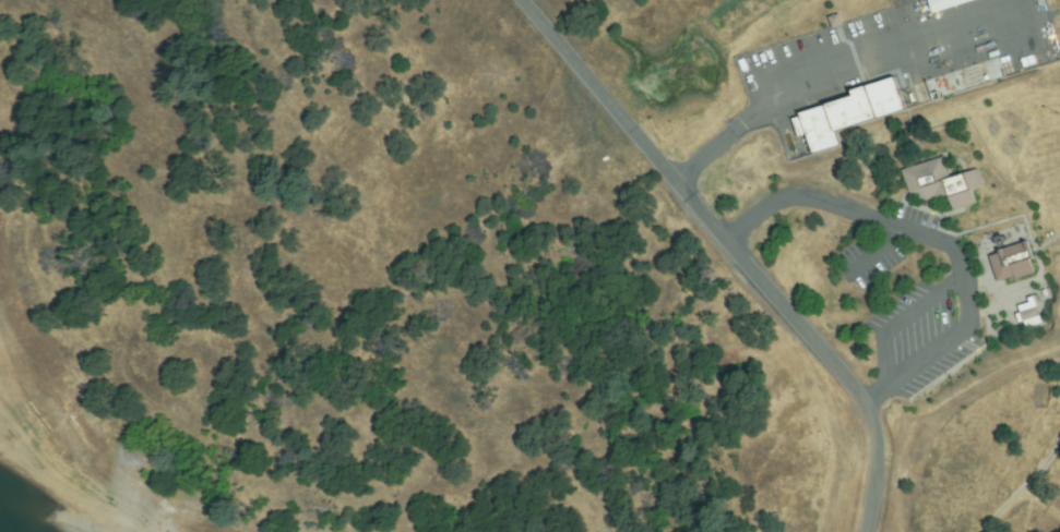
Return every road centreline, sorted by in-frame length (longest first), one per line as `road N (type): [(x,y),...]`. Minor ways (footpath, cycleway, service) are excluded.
road 1 (residential): [(876,531),(885,448),(873,408),(529,0)]

